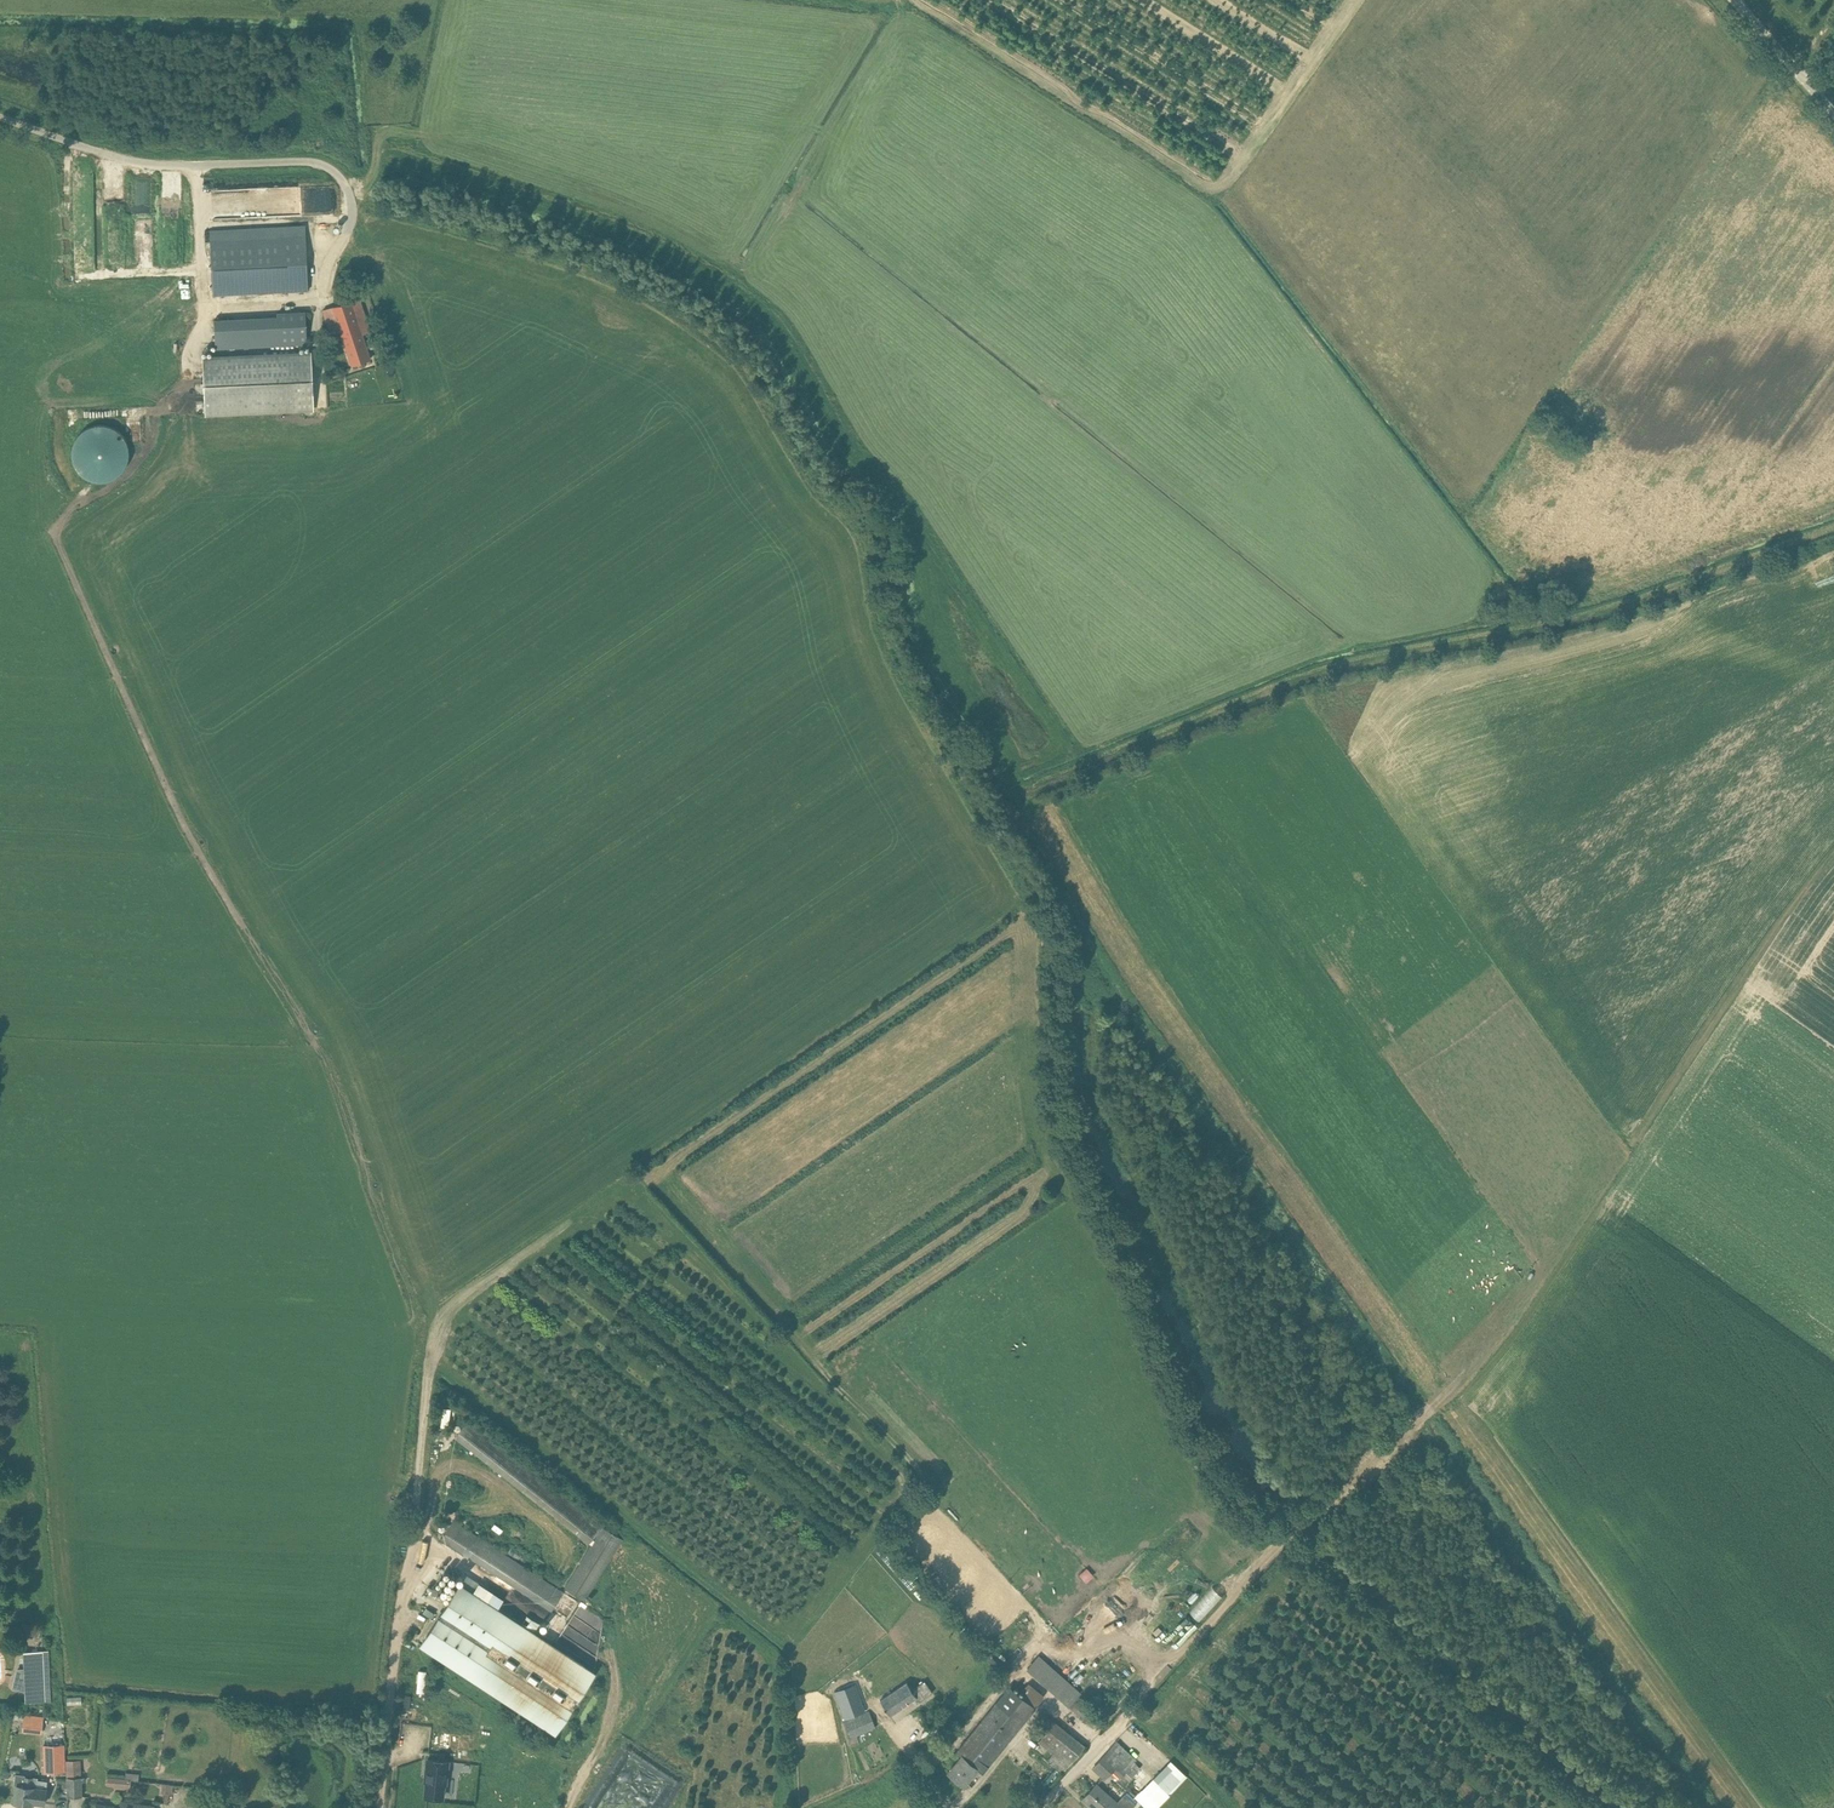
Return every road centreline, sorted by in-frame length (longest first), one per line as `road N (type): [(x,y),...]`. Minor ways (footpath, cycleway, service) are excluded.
road 1 (track): [(190,382),(181,404),(78,421),(63,440),(65,467),(83,491),(52,534),(178,814),(313,1041)]
road 2 (track): [(1118,1726),(1279,1539),(1459,1377)]
road 3 (track): [(1632,1138),(1833,852)]
road 4 (track): [(378,1807),(415,1495)]
road 5 (unclassified): [(1833,113),(1734,0)]

